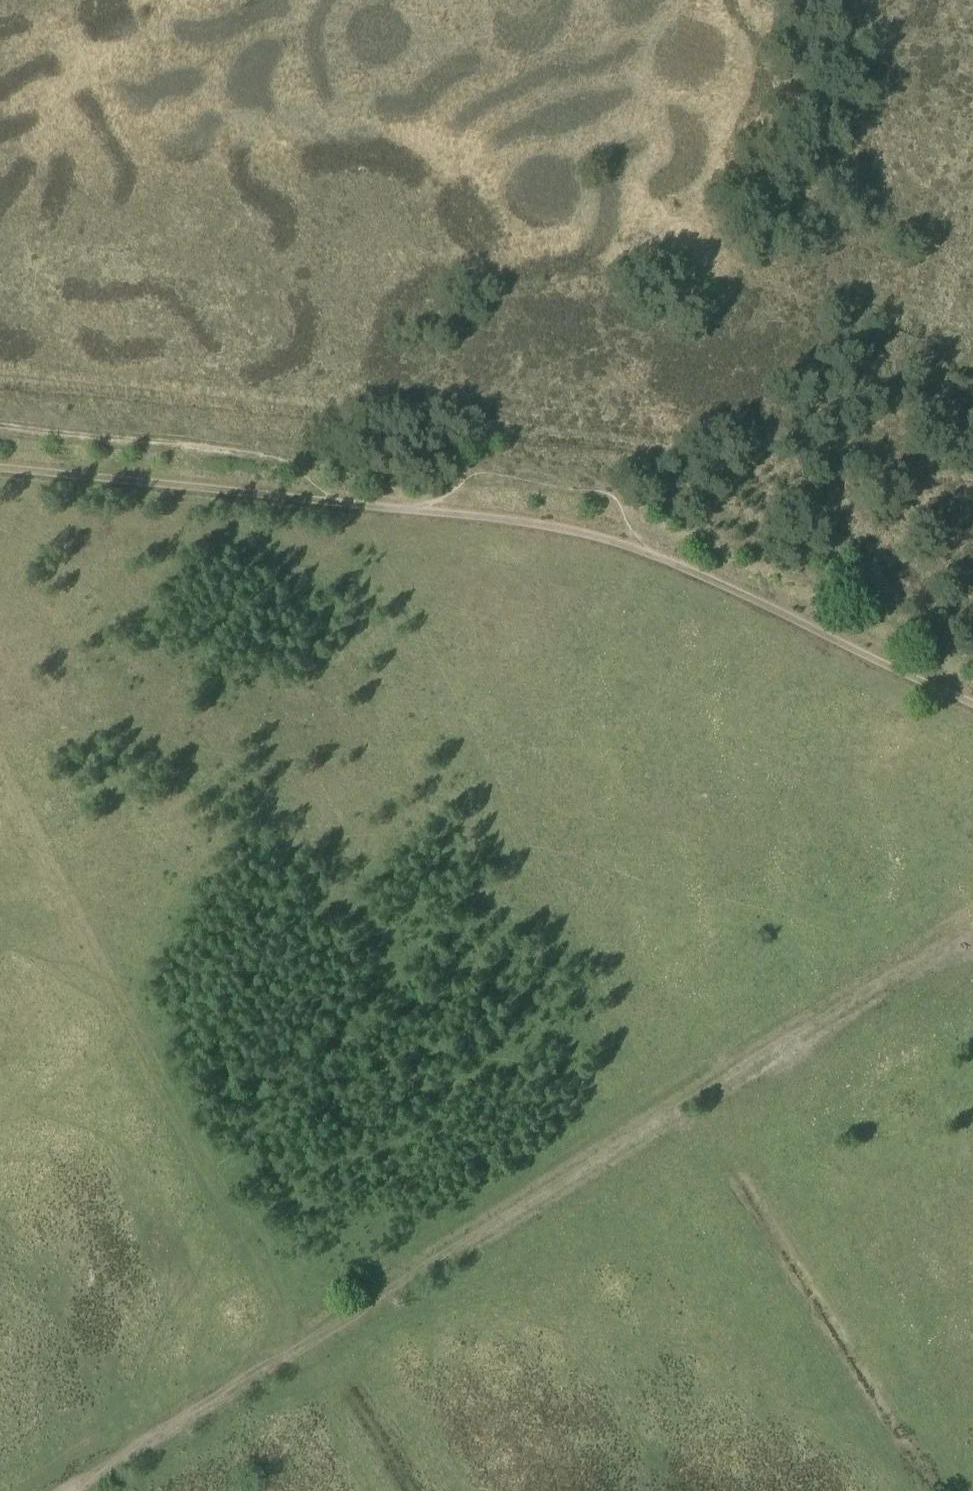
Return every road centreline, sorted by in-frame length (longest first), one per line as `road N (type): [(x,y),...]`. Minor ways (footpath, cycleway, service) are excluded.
road 1 (track): [(972,703),(588,530),(489,512),(0,466)]

